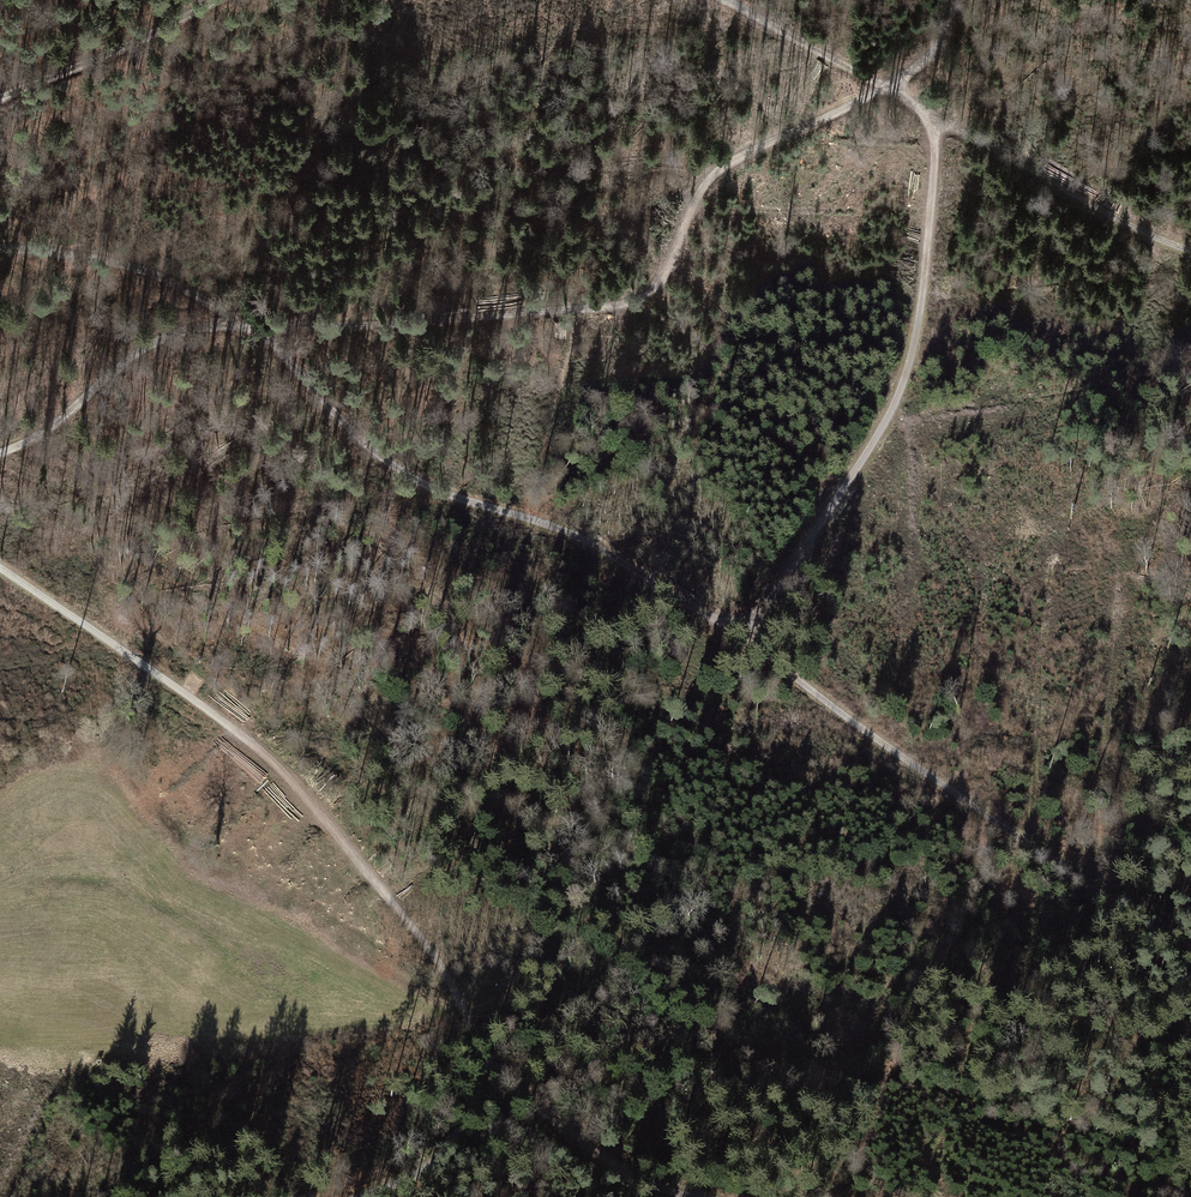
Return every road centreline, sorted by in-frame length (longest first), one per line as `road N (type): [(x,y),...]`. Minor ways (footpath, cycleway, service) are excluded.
road 1 (track): [(0,249),(105,260),(193,293),(266,346),(392,466),(612,555),(743,636),(1099,893),(1190,946)]
road 2 (track): [(955,0),(938,42),(906,75),(713,174),(663,277),(644,296),(430,322),(176,333),(133,354),(62,418),(0,455)]
road 3 (track): [(693,1196),(612,1165),(528,1102),(420,936),(278,766),(0,569)]
road 4 (track): [(743,636),(898,395),(917,327),(938,118)]
road 5 (track): [(1190,252),(1123,223),(725,0)]
road 6 (track): [(211,0),(0,96)]
road 7 (track): [(363,1196),(414,1177),(446,1151),(490,1049)]

